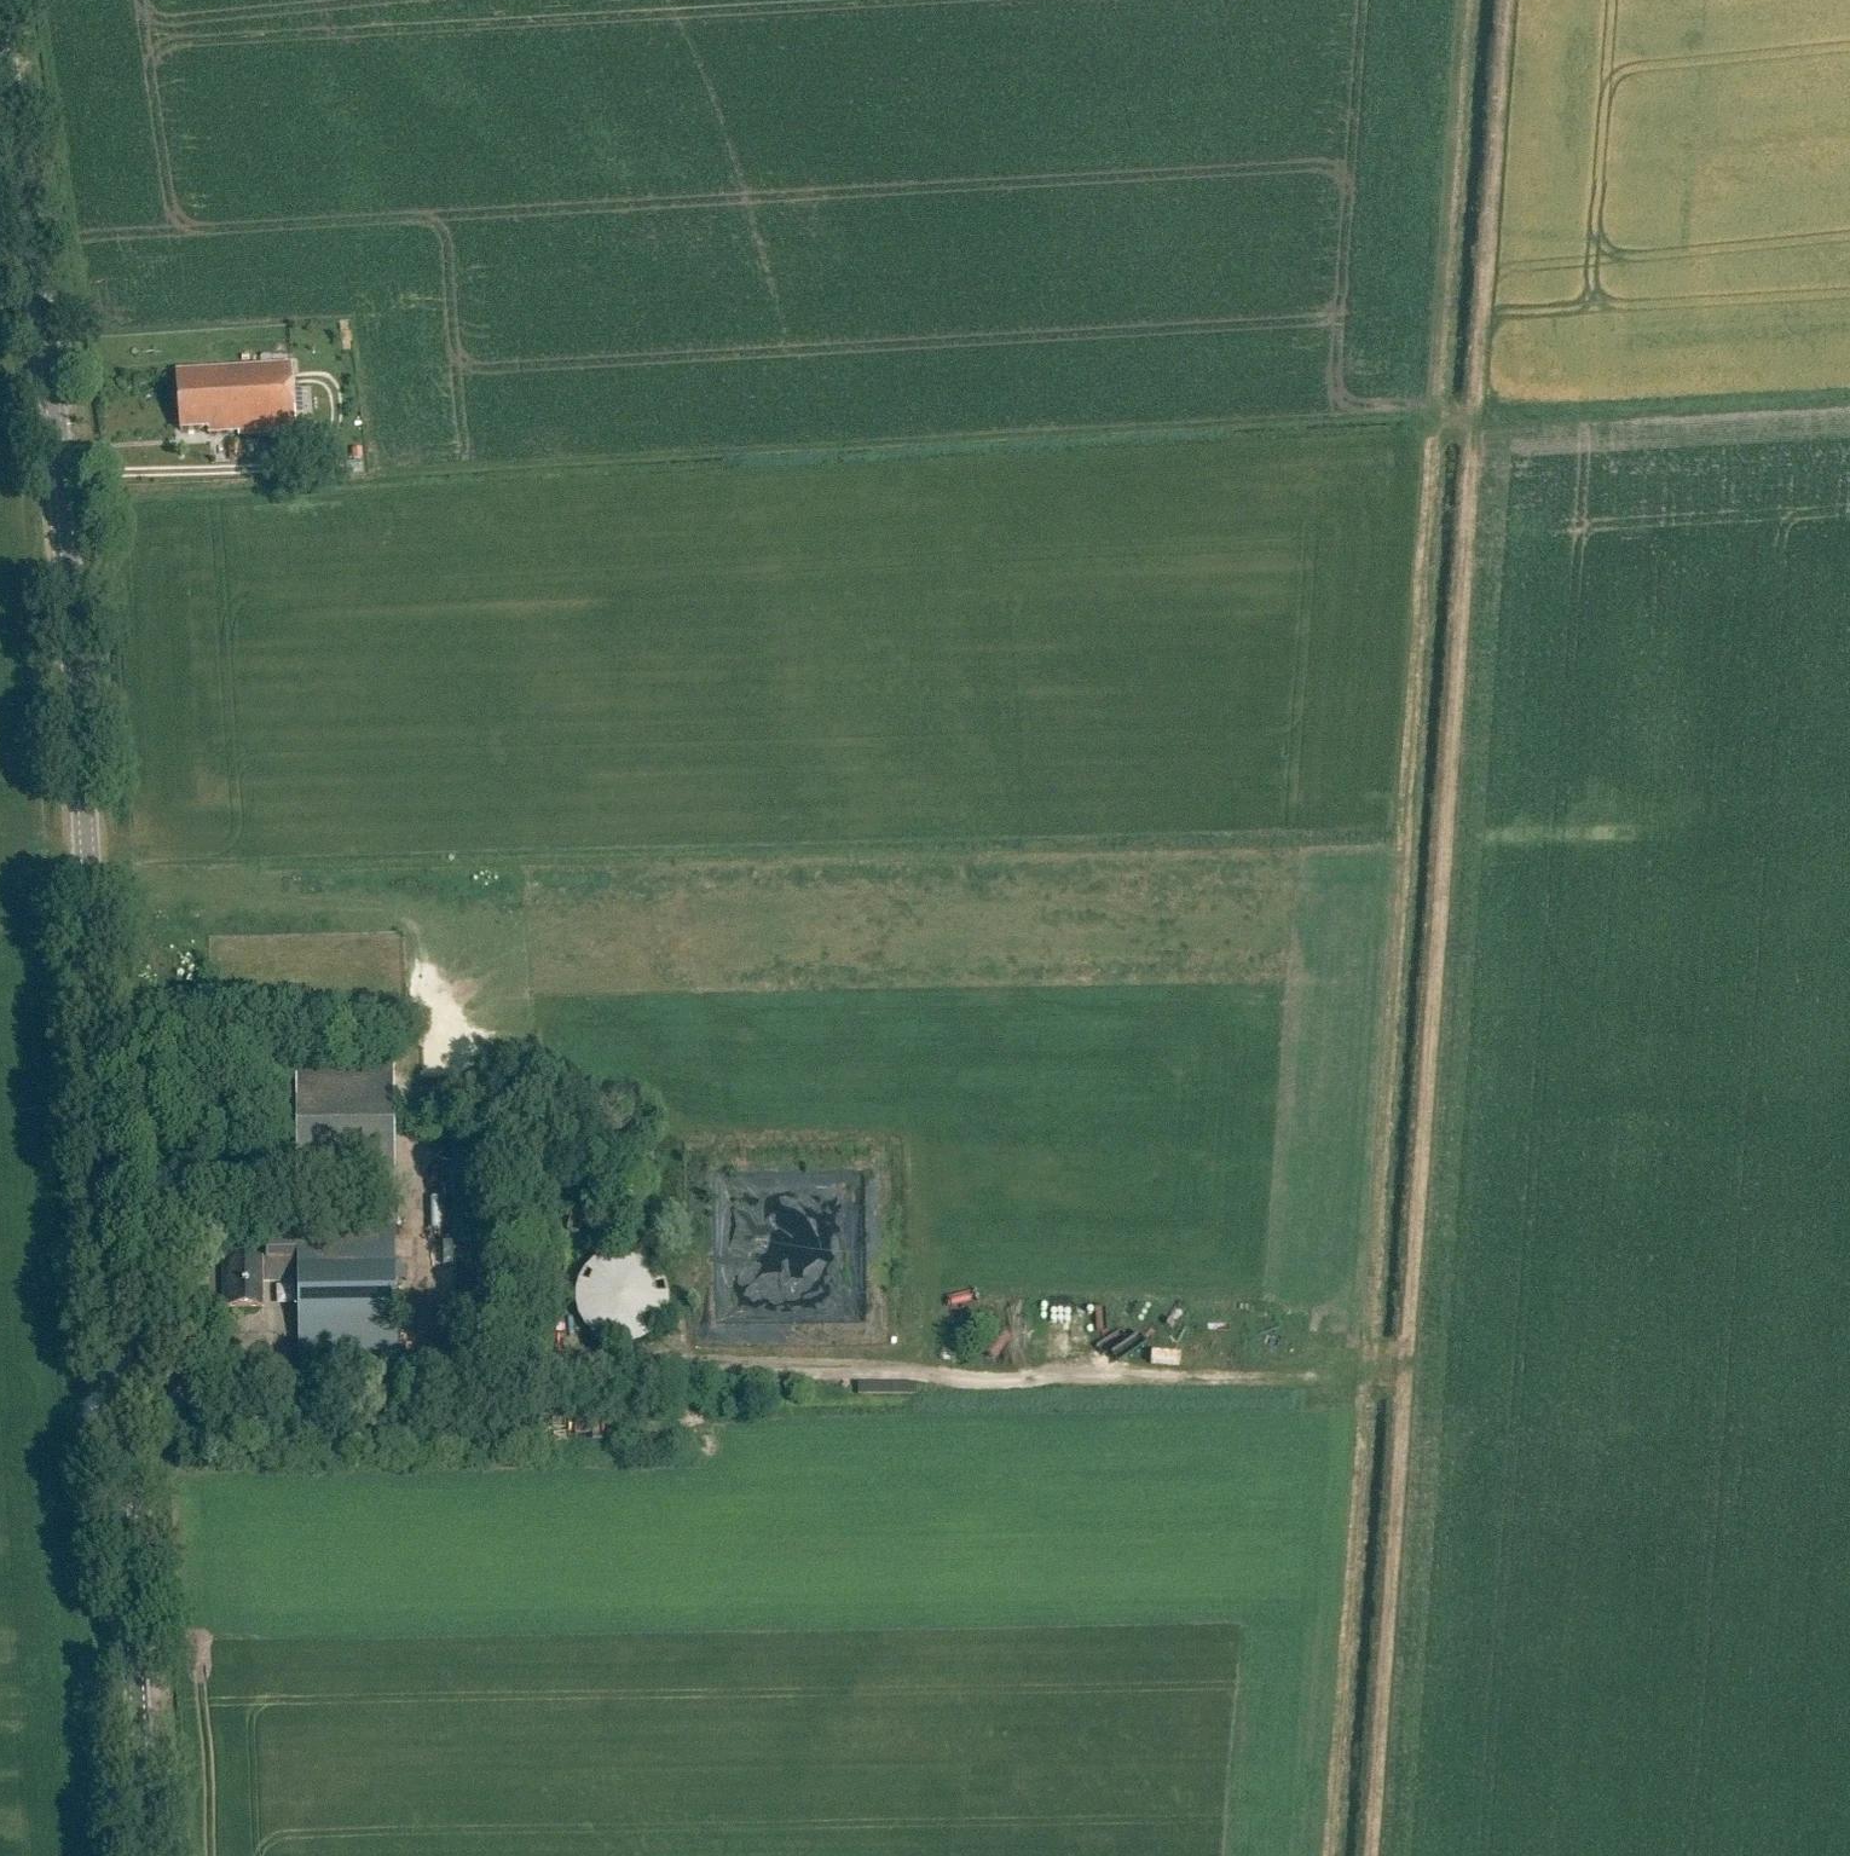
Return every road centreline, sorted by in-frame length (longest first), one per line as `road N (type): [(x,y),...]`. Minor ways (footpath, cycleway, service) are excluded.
road 1 (tertiary): [(146,1855),(63,545),(0,47)]

